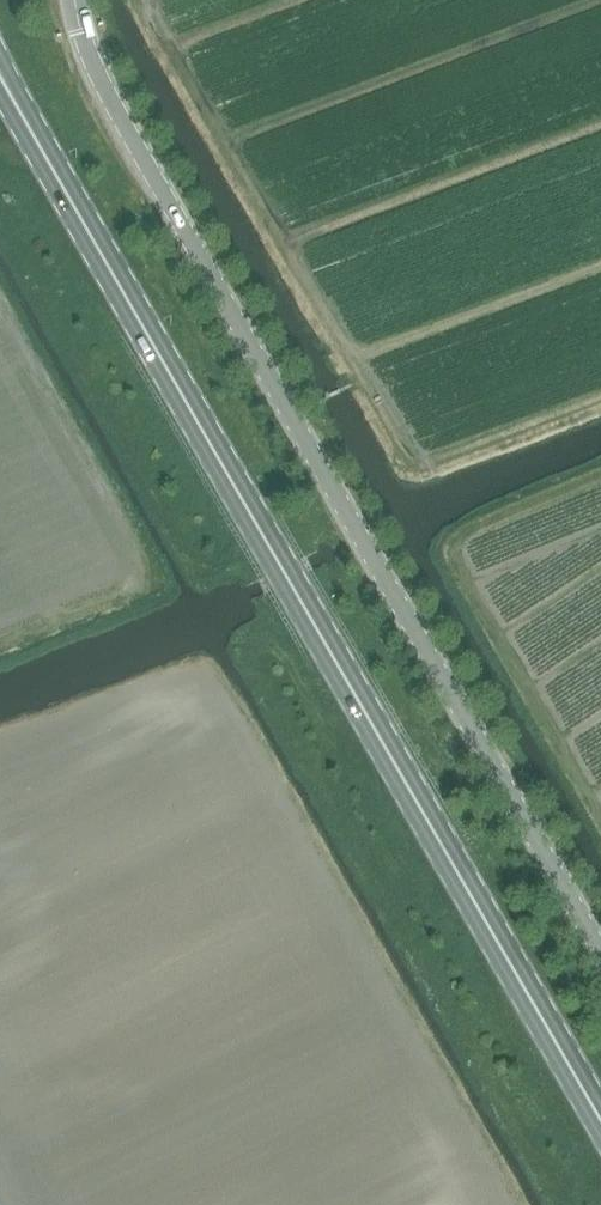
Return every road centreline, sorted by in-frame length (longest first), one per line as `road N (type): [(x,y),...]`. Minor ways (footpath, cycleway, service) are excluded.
road 1 (primary): [(600,1115),(0,69)]
road 2 (unclassified): [(600,941),(101,83),(78,0)]

